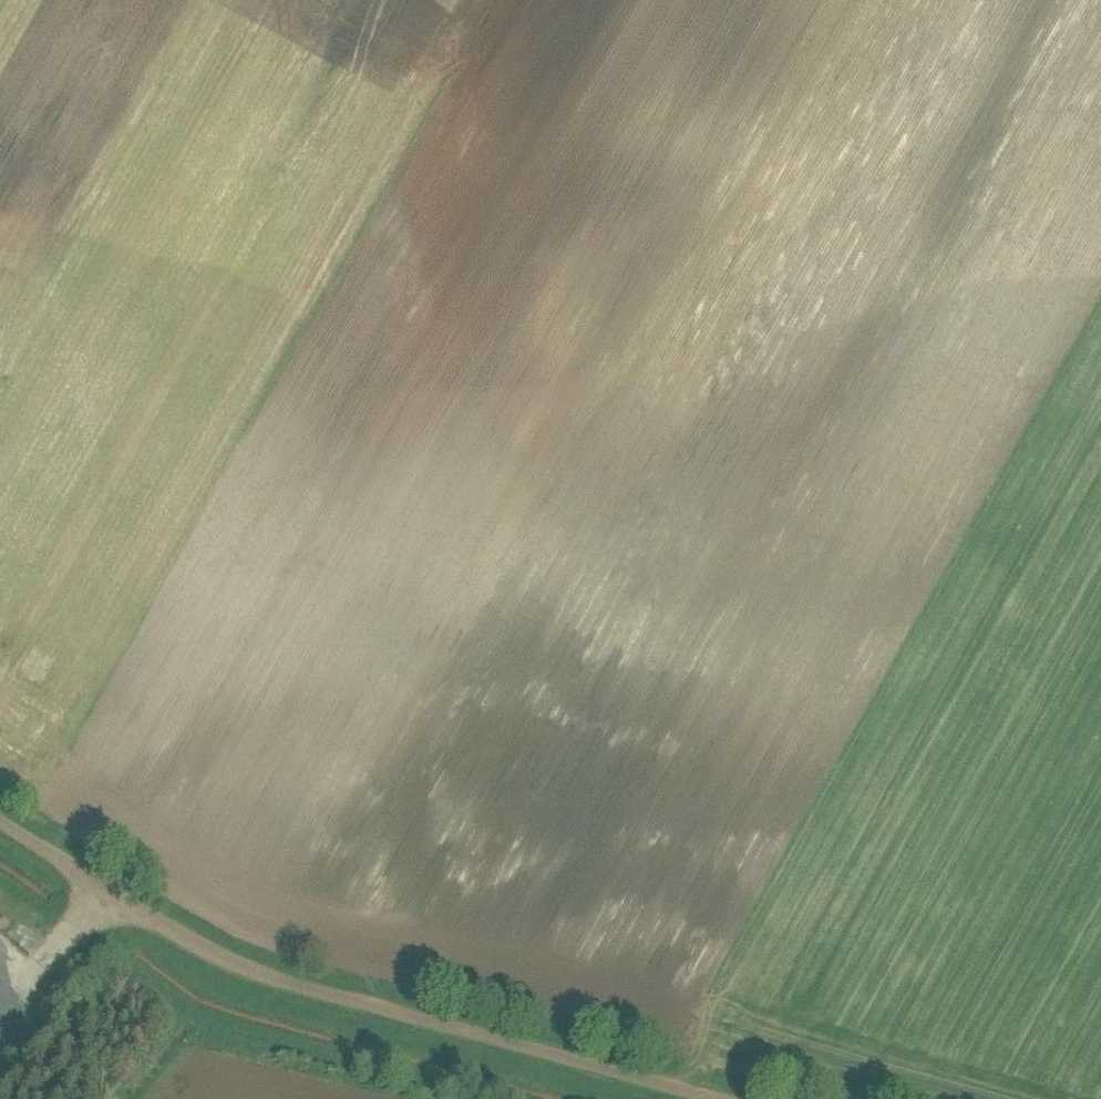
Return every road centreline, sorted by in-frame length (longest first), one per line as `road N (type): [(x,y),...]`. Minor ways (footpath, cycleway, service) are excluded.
road 1 (unclassified): [(749,1098),(209,953),(0,817)]

